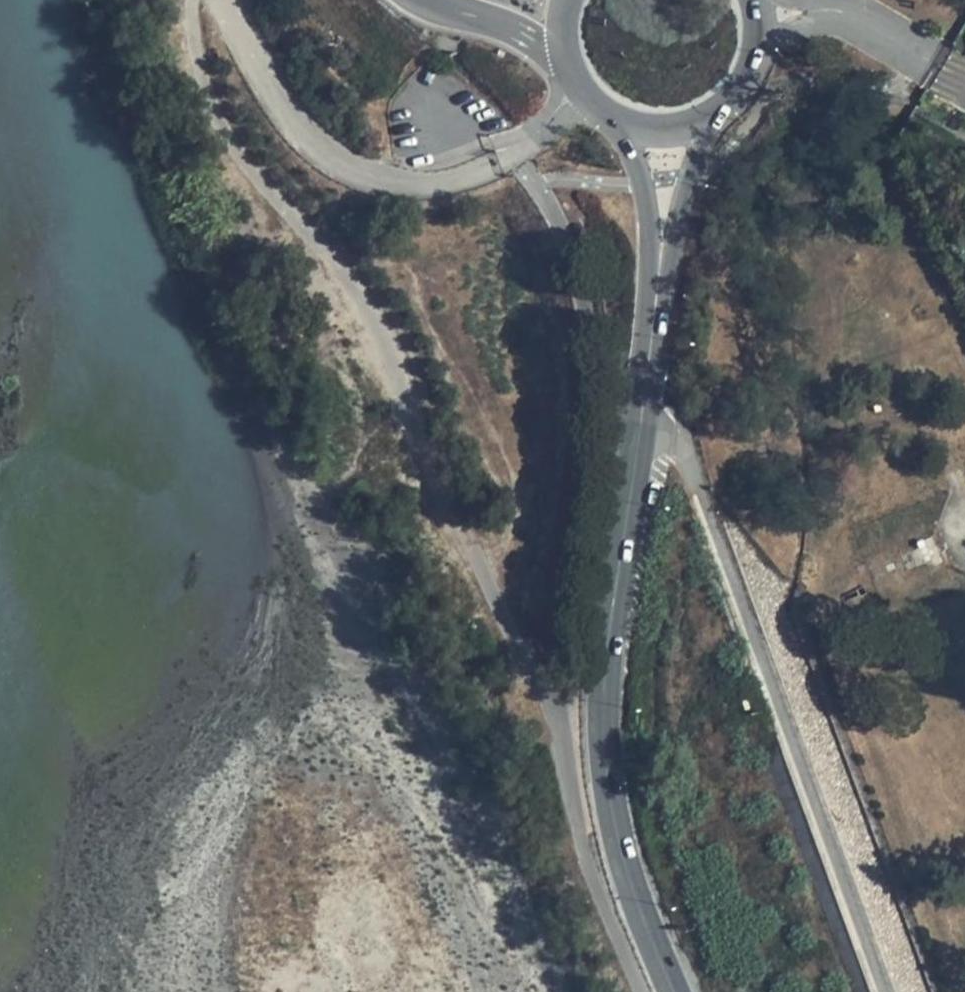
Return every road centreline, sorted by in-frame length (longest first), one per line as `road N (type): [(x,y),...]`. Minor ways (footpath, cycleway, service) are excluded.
road 1 (secondary): [(663,262),(603,668),(604,729),(618,849),(673,991)]
road 2 (secondary): [(663,262),(713,116)]
road 3 (motorway): [(431,0),(566,54)]
road 4 (secondary): [(626,123),(663,262)]
road 5 (primary): [(713,116),(752,72),(760,44),(756,0)]

